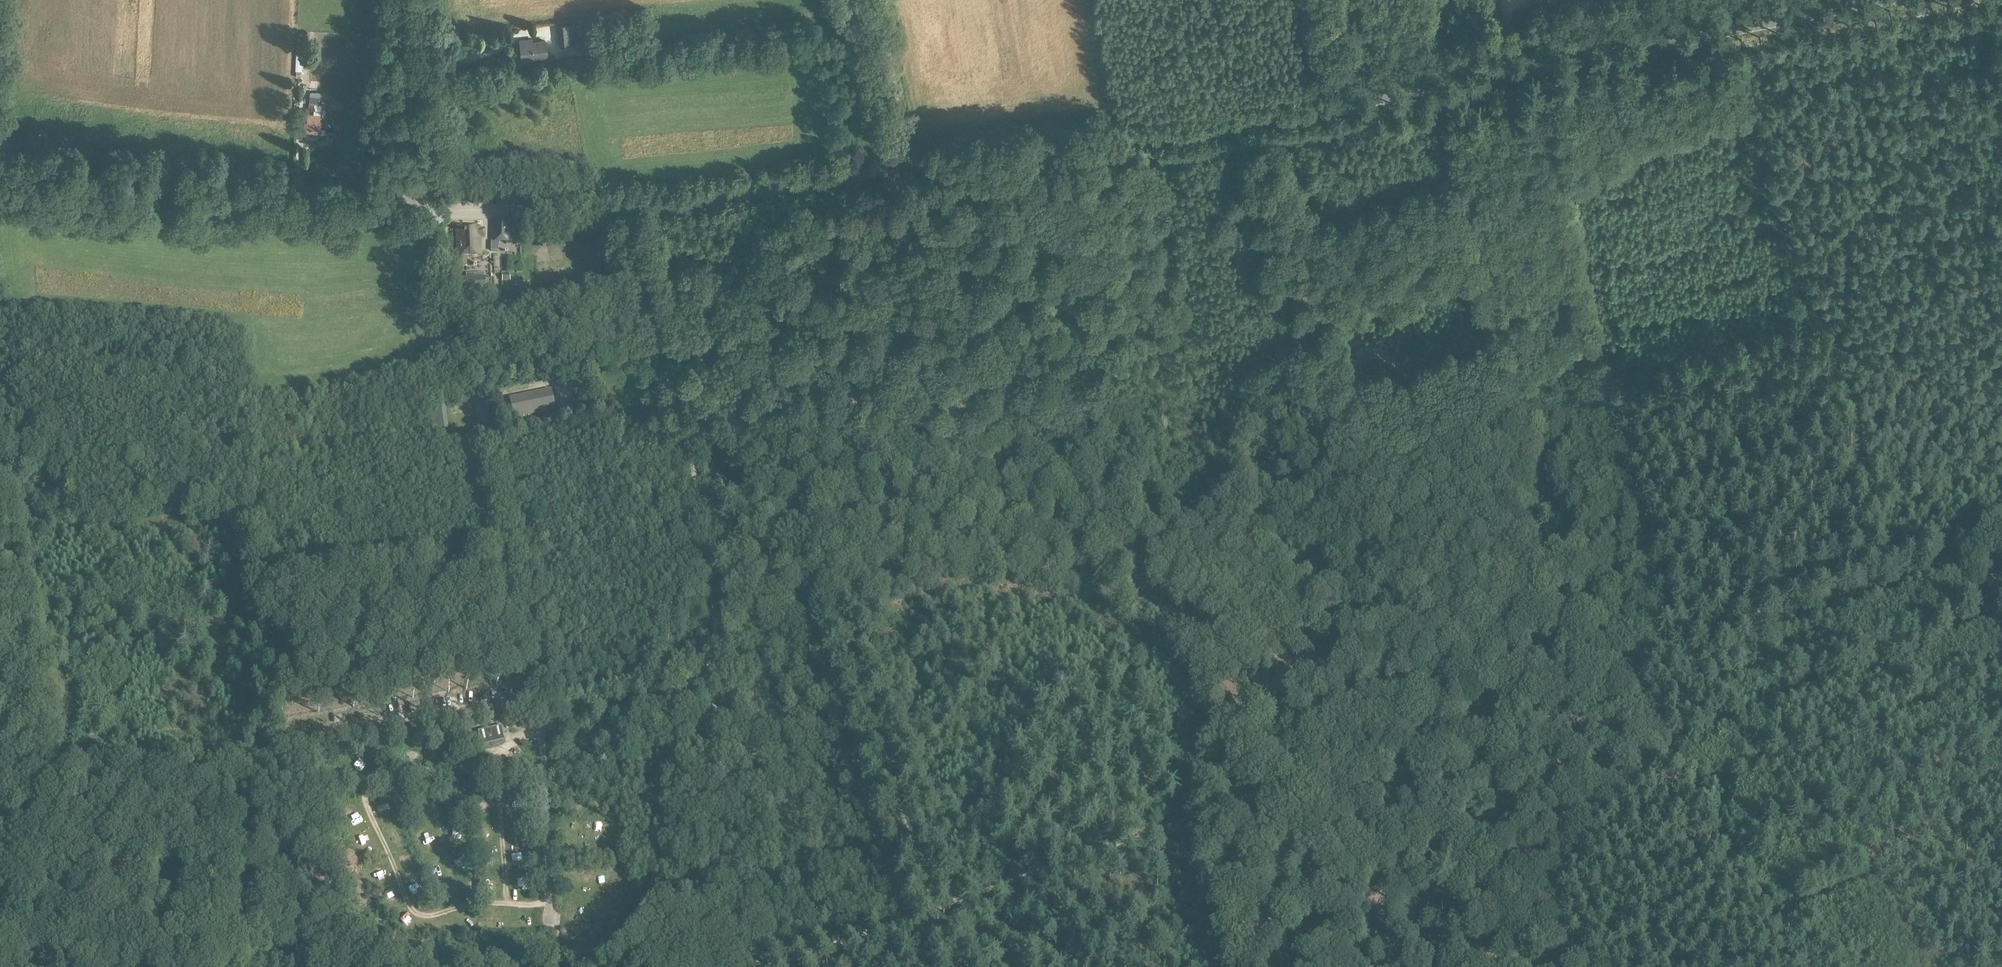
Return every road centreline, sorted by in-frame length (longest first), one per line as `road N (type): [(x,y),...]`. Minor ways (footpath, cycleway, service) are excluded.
road 1 (tertiary): [(883,166),(908,170),(1215,131),(1886,0)]
road 2 (track): [(968,966),(957,930),(937,915),(850,661),(843,614),(839,533),(849,474),(901,381),(916,320),(910,256),(883,166)]
road 3 (track): [(754,966),(712,668),(719,630),(654,206)]
road 4 (track): [(1620,663),(1437,109)]
road 5 (unclassified): [(541,709),(444,214)]
road 6 (unclassified): [(444,214),(604,212),(765,194),(883,166)]
road 7 (track): [(1253,800),(1666,646)]
road 8 (unclassified): [(85,176),(444,214)]
road 9 (track): [(1666,646),(2001,526)]
road 10 (track): [(1620,663),(1798,966)]
road 11 (unclassified): [(444,214),(416,70),(417,0)]
road 12 (track): [(671,337),(476,377)]
road 13 (tertiary): [(883,166),(853,0)]
road 14 (track): [(1119,144),(1094,0)]

